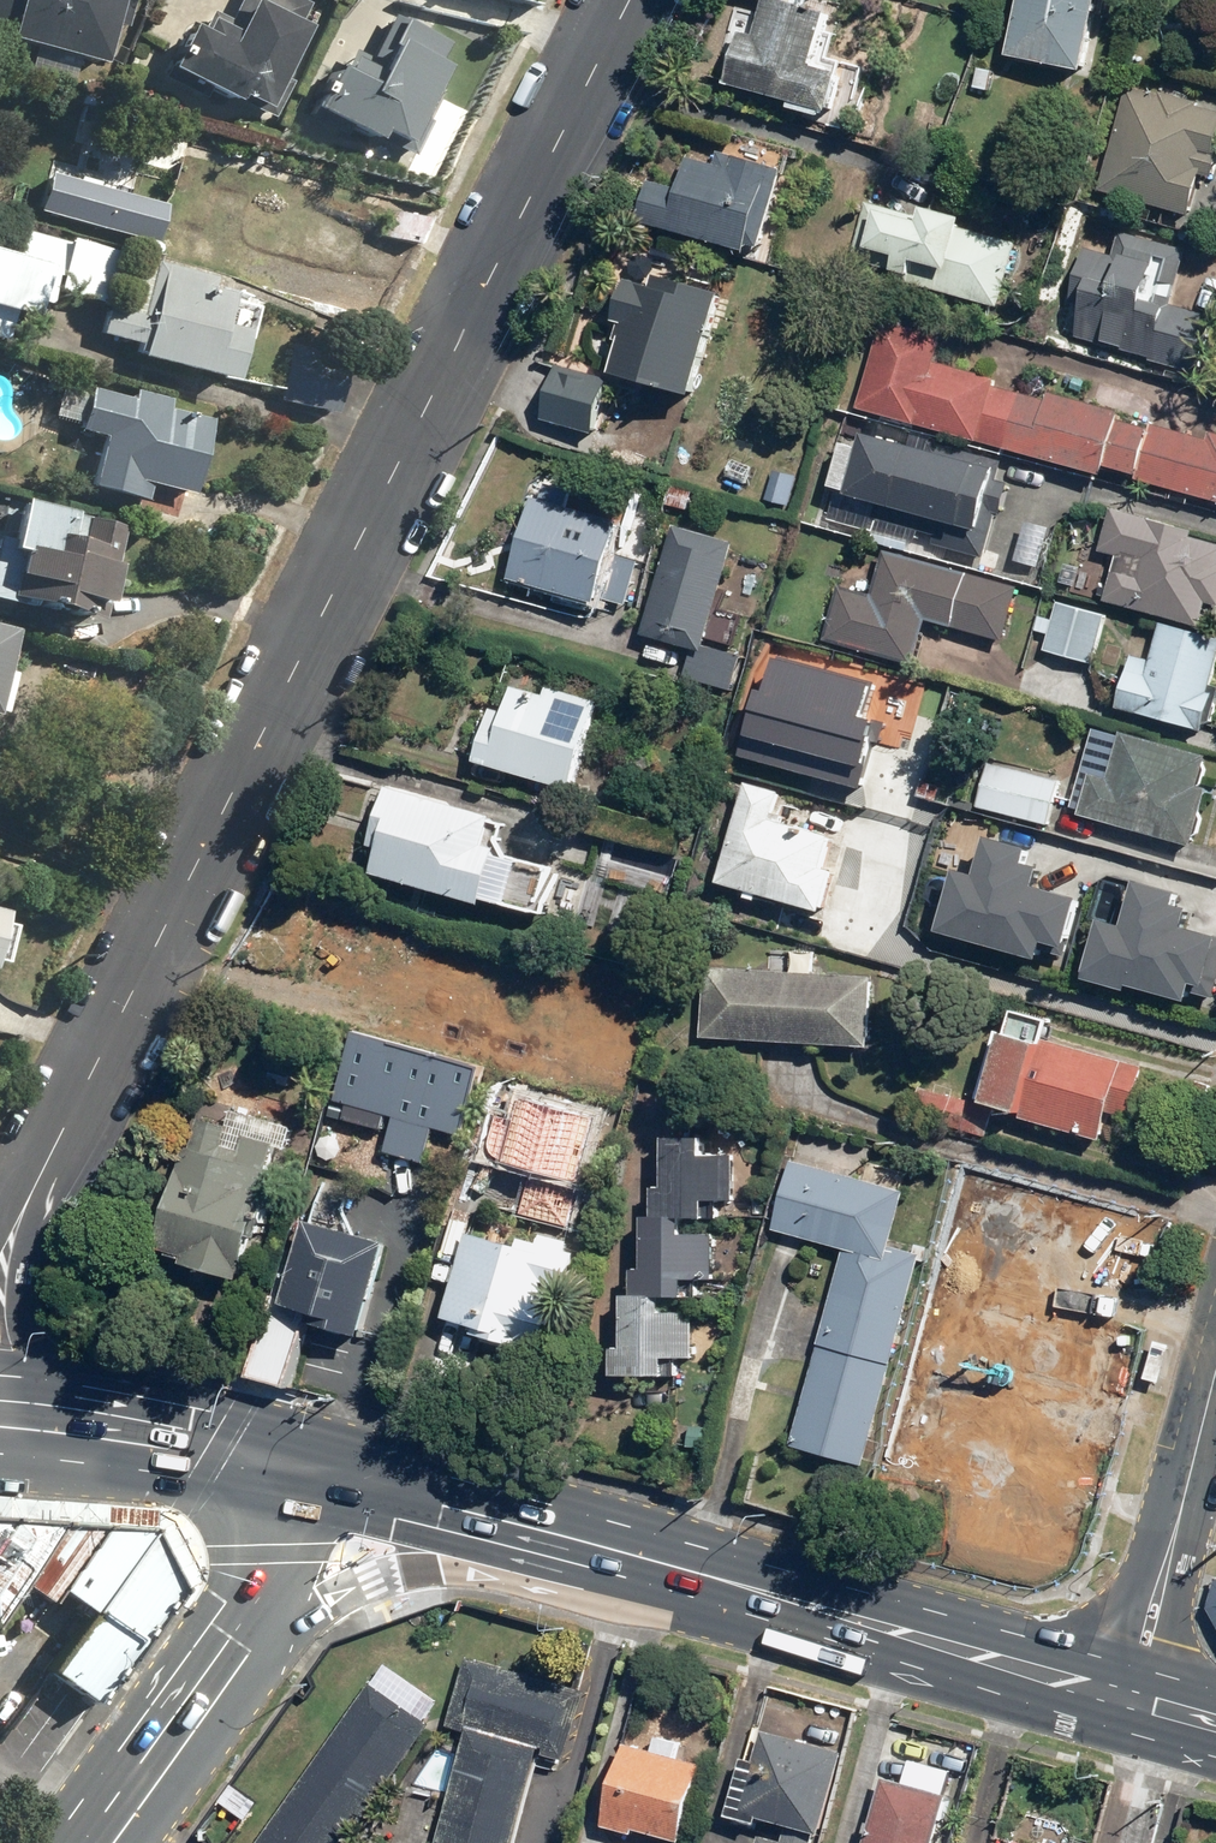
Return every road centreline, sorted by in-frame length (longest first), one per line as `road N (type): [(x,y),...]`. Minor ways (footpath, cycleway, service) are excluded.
road 1 (residential): [(629,0),(53,1148)]
road 2 (primary): [(827,1614),(426,1565),(325,1600),(197,1713)]
road 3 (primary): [(827,1614),(330,1481)]
road 4 (residential): [(53,1148),(28,1303),(37,1355),(71,1433)]
road 5 (primary): [(1103,1689),(827,1614)]
road 6 (primary): [(330,1481),(260,1624),(197,1713)]
road 7 (primary): [(330,1481),(71,1433)]
road 8 (tertiary): [(1167,1563),(1215,1380)]
road 9 (primary): [(197,1713),(101,1842)]
road 10 (tertiary): [(1167,1563),(1175,1610),(1166,1707)]
road 11 (tertiary): [(1103,1689),(1134,1600),(1167,1563)]

